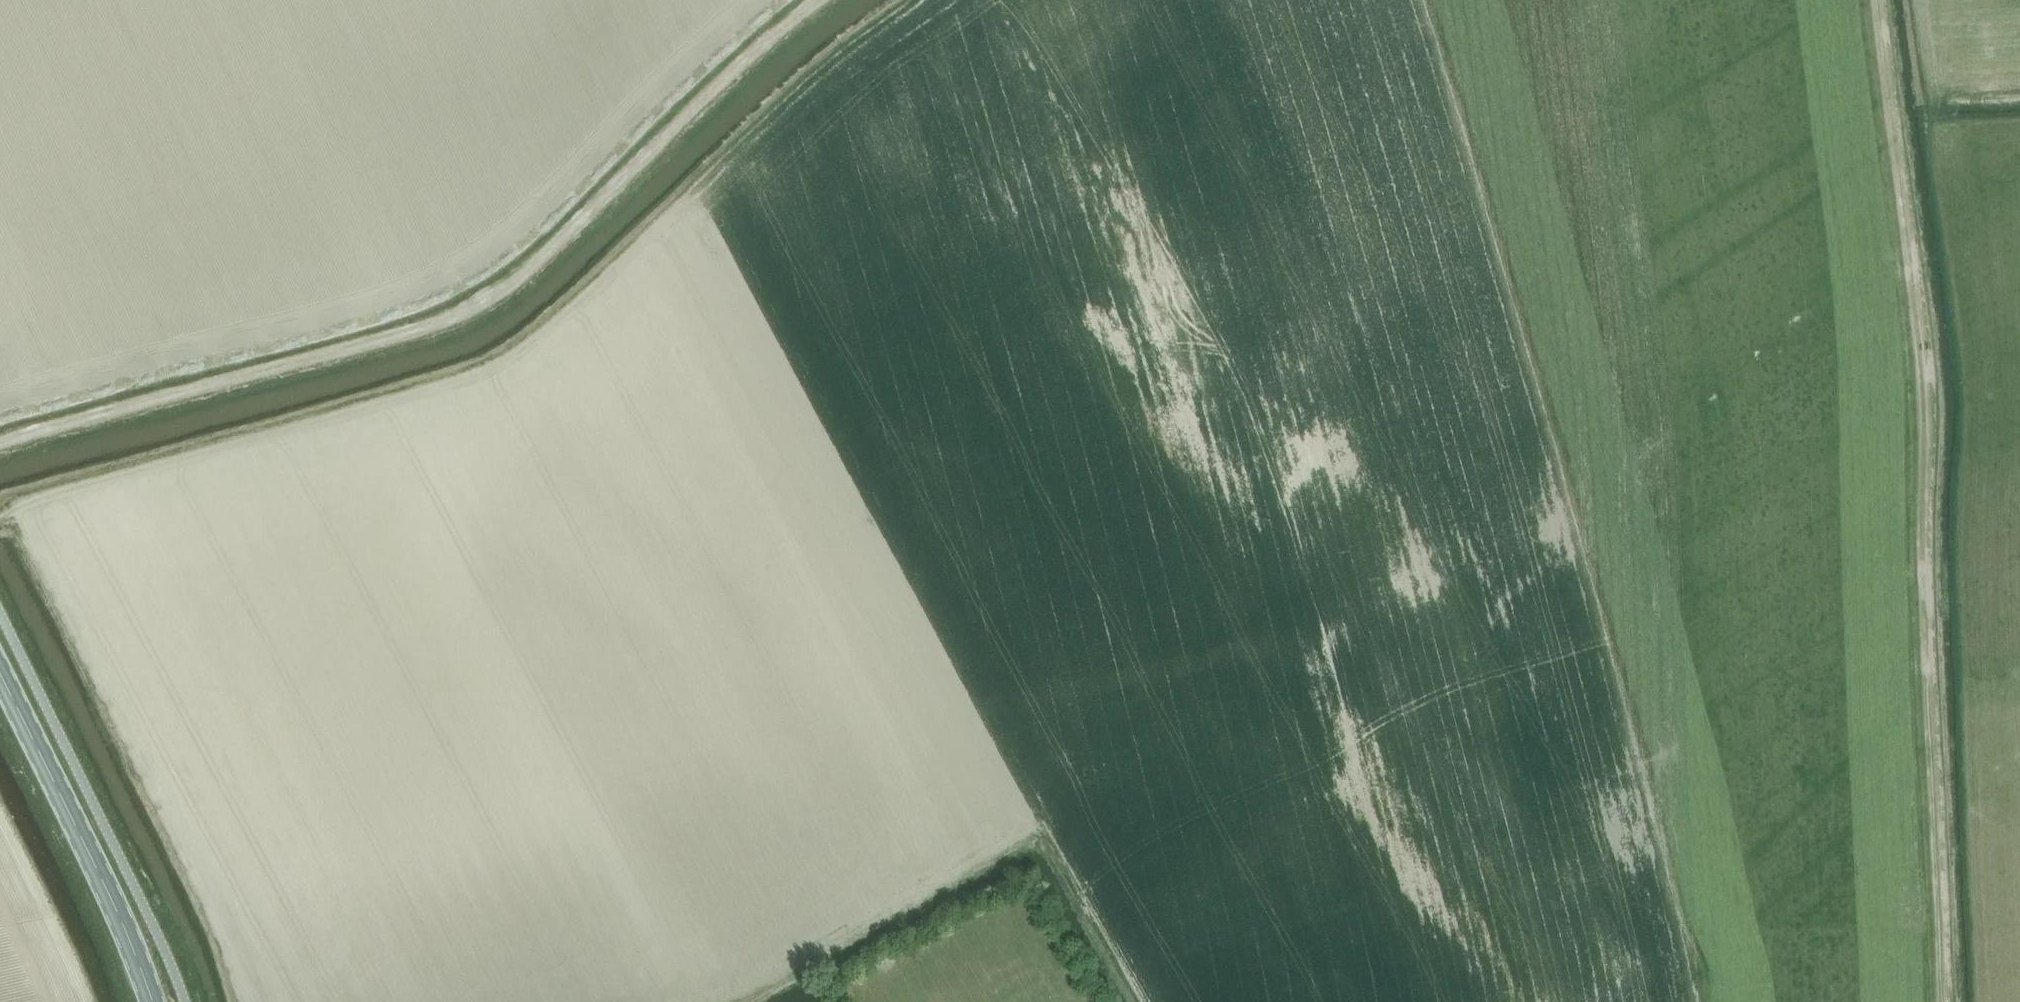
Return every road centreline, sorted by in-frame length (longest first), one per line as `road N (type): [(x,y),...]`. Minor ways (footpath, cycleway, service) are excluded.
road 1 (primary): [(153,1001),(0,674)]

